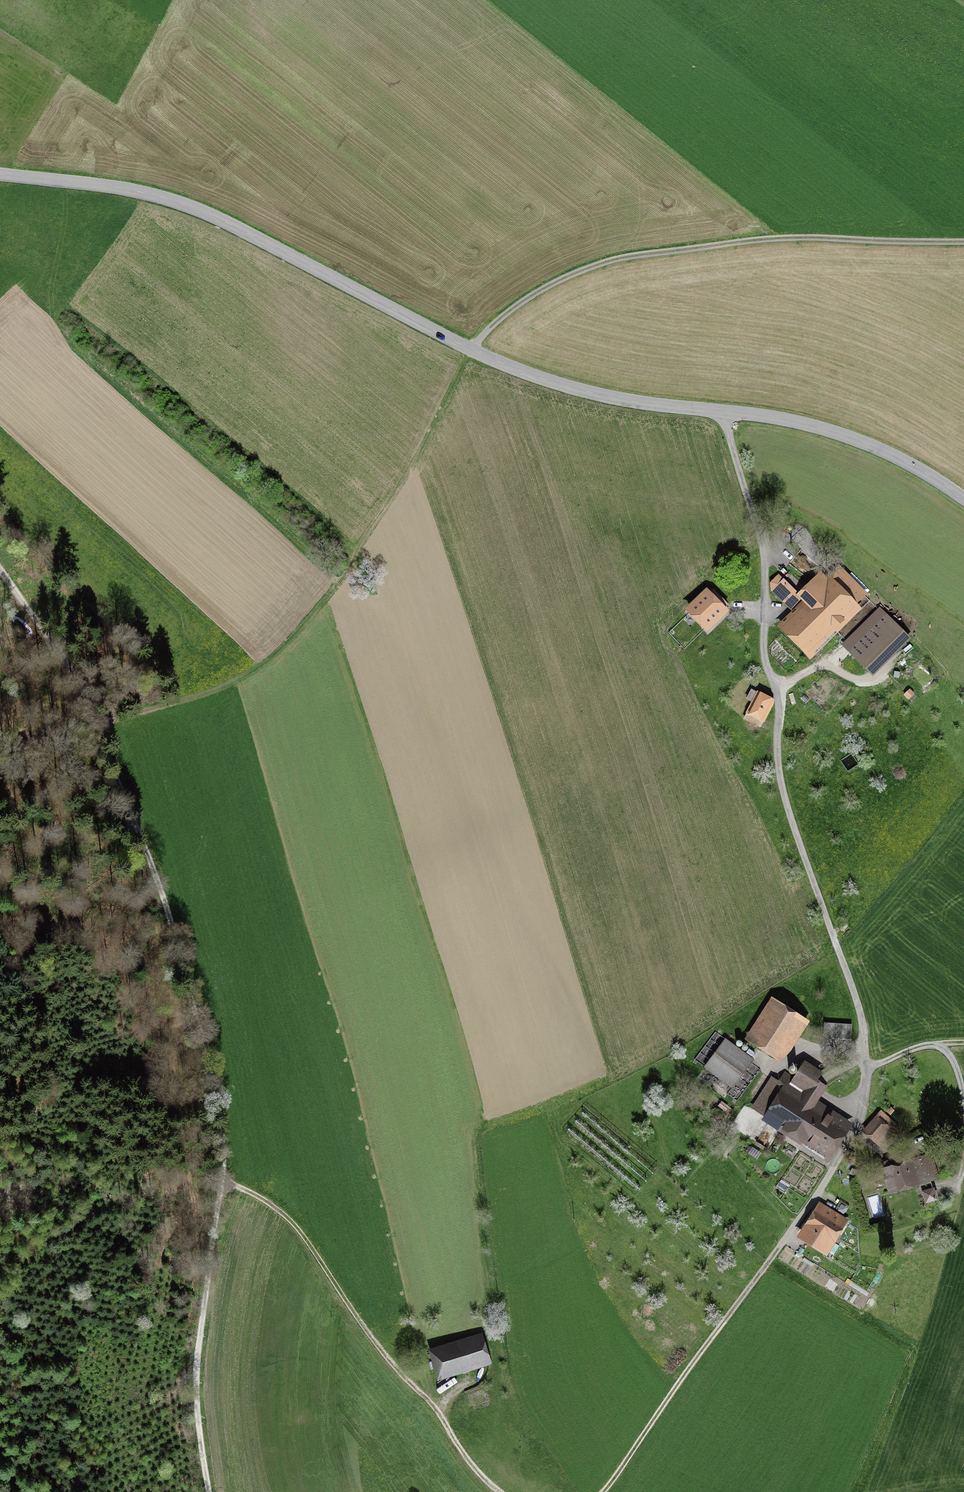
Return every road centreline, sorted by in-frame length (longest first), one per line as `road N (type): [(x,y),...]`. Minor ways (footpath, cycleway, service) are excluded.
road 1 (unclassified): [(769,1261),(859,1122),(869,1068),(856,1000),(785,803),(777,697),(764,652),(765,561),(721,412)]
road 2 (track): [(209,1491),(196,1376),(222,1180),(220,1124),(171,921),(97,720)]
road 3 (tertiary): [(0,174),(109,186),(193,208),(495,361),(593,393),(721,412)]
road 4 (track): [(472,350),(395,495),(285,647),(224,687),(97,720)]
road 5 (track): [(472,350),(545,286),(603,261),(791,231),(963,236)]
road 6 (track): [(222,1180),(294,1224),(368,1333),(500,1491)]
road 7 (track): [(603,1491),(769,1261)]
road 8 (tertiary): [(721,412),(817,425),(882,451),(963,499)]
road 9 (track): [(97,720),(0,572)]

